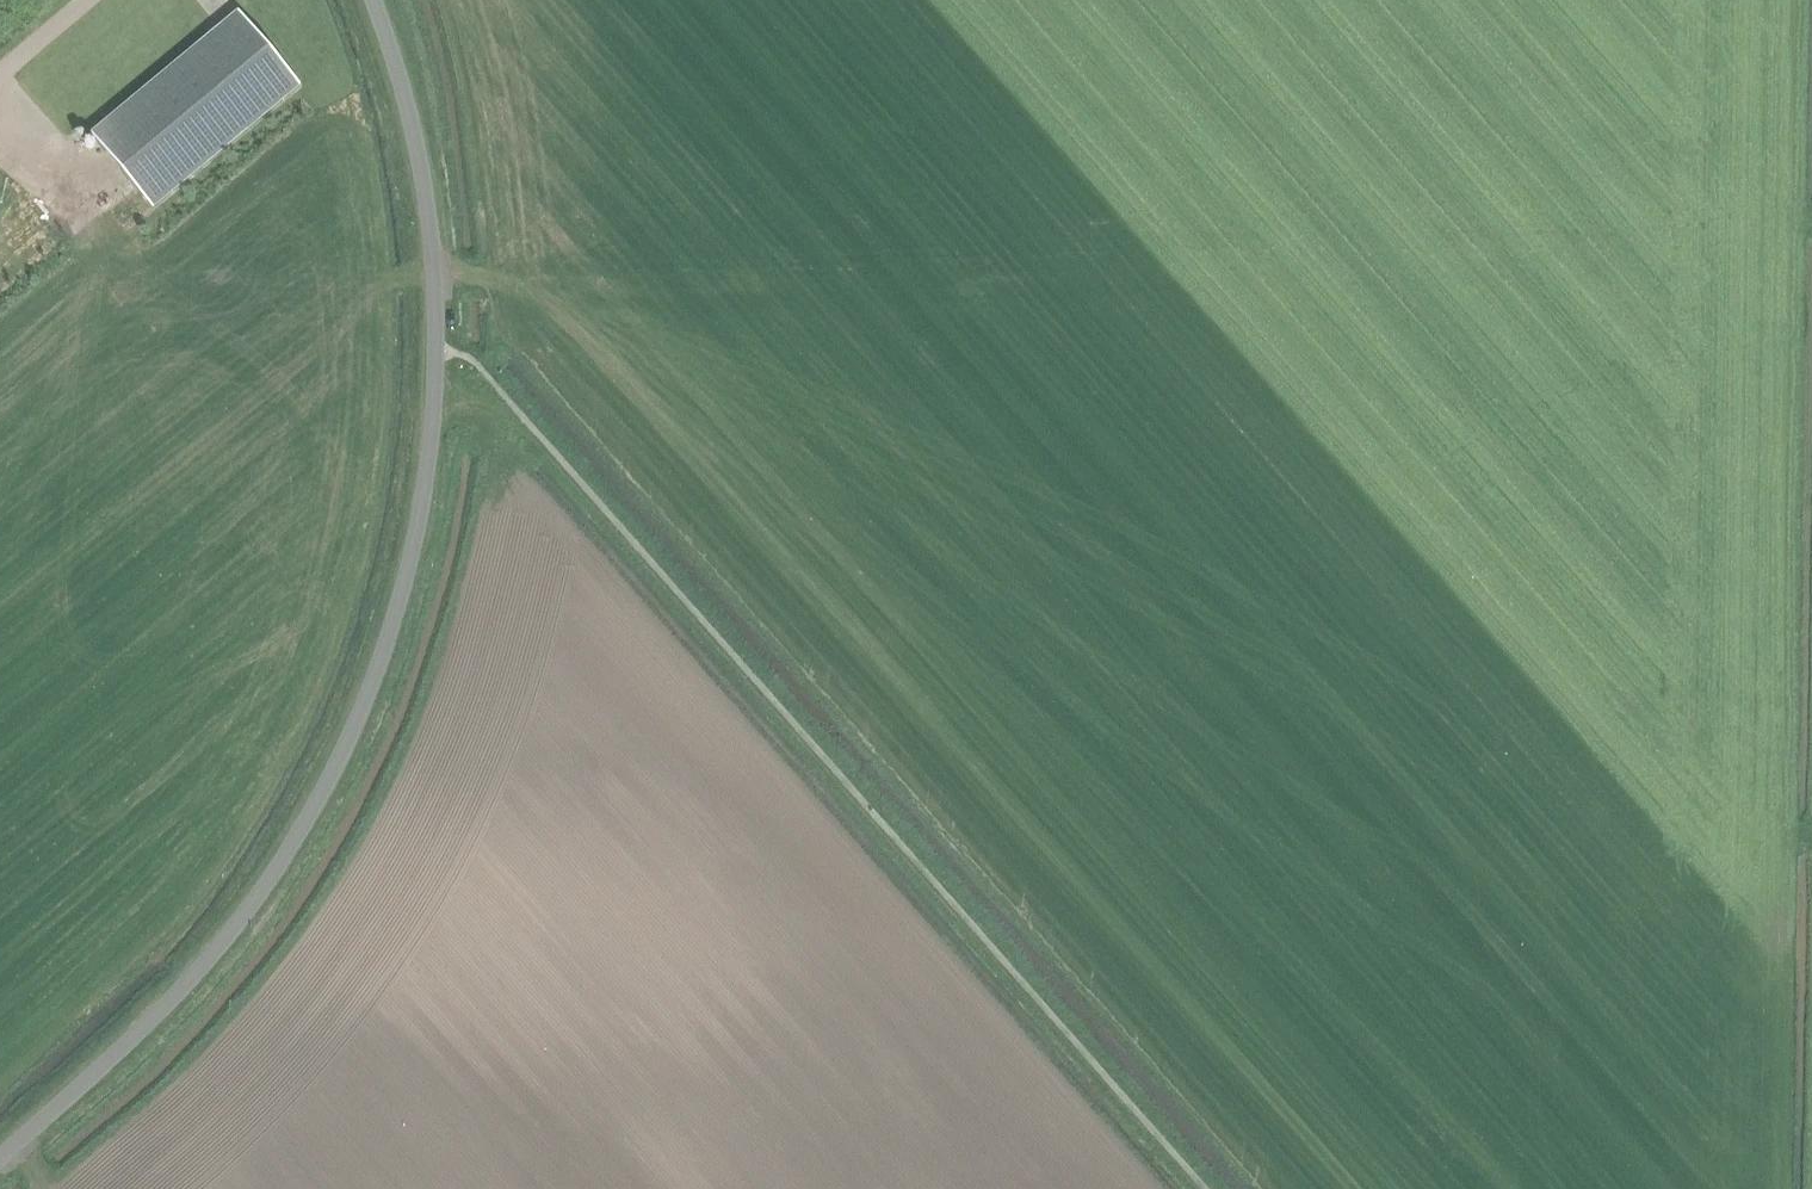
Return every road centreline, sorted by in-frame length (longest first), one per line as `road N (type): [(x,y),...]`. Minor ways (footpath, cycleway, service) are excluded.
road 1 (unclassified): [(0,1155),(260,909),(352,727),(413,550),(431,357),(423,202),(403,99),(371,0)]

